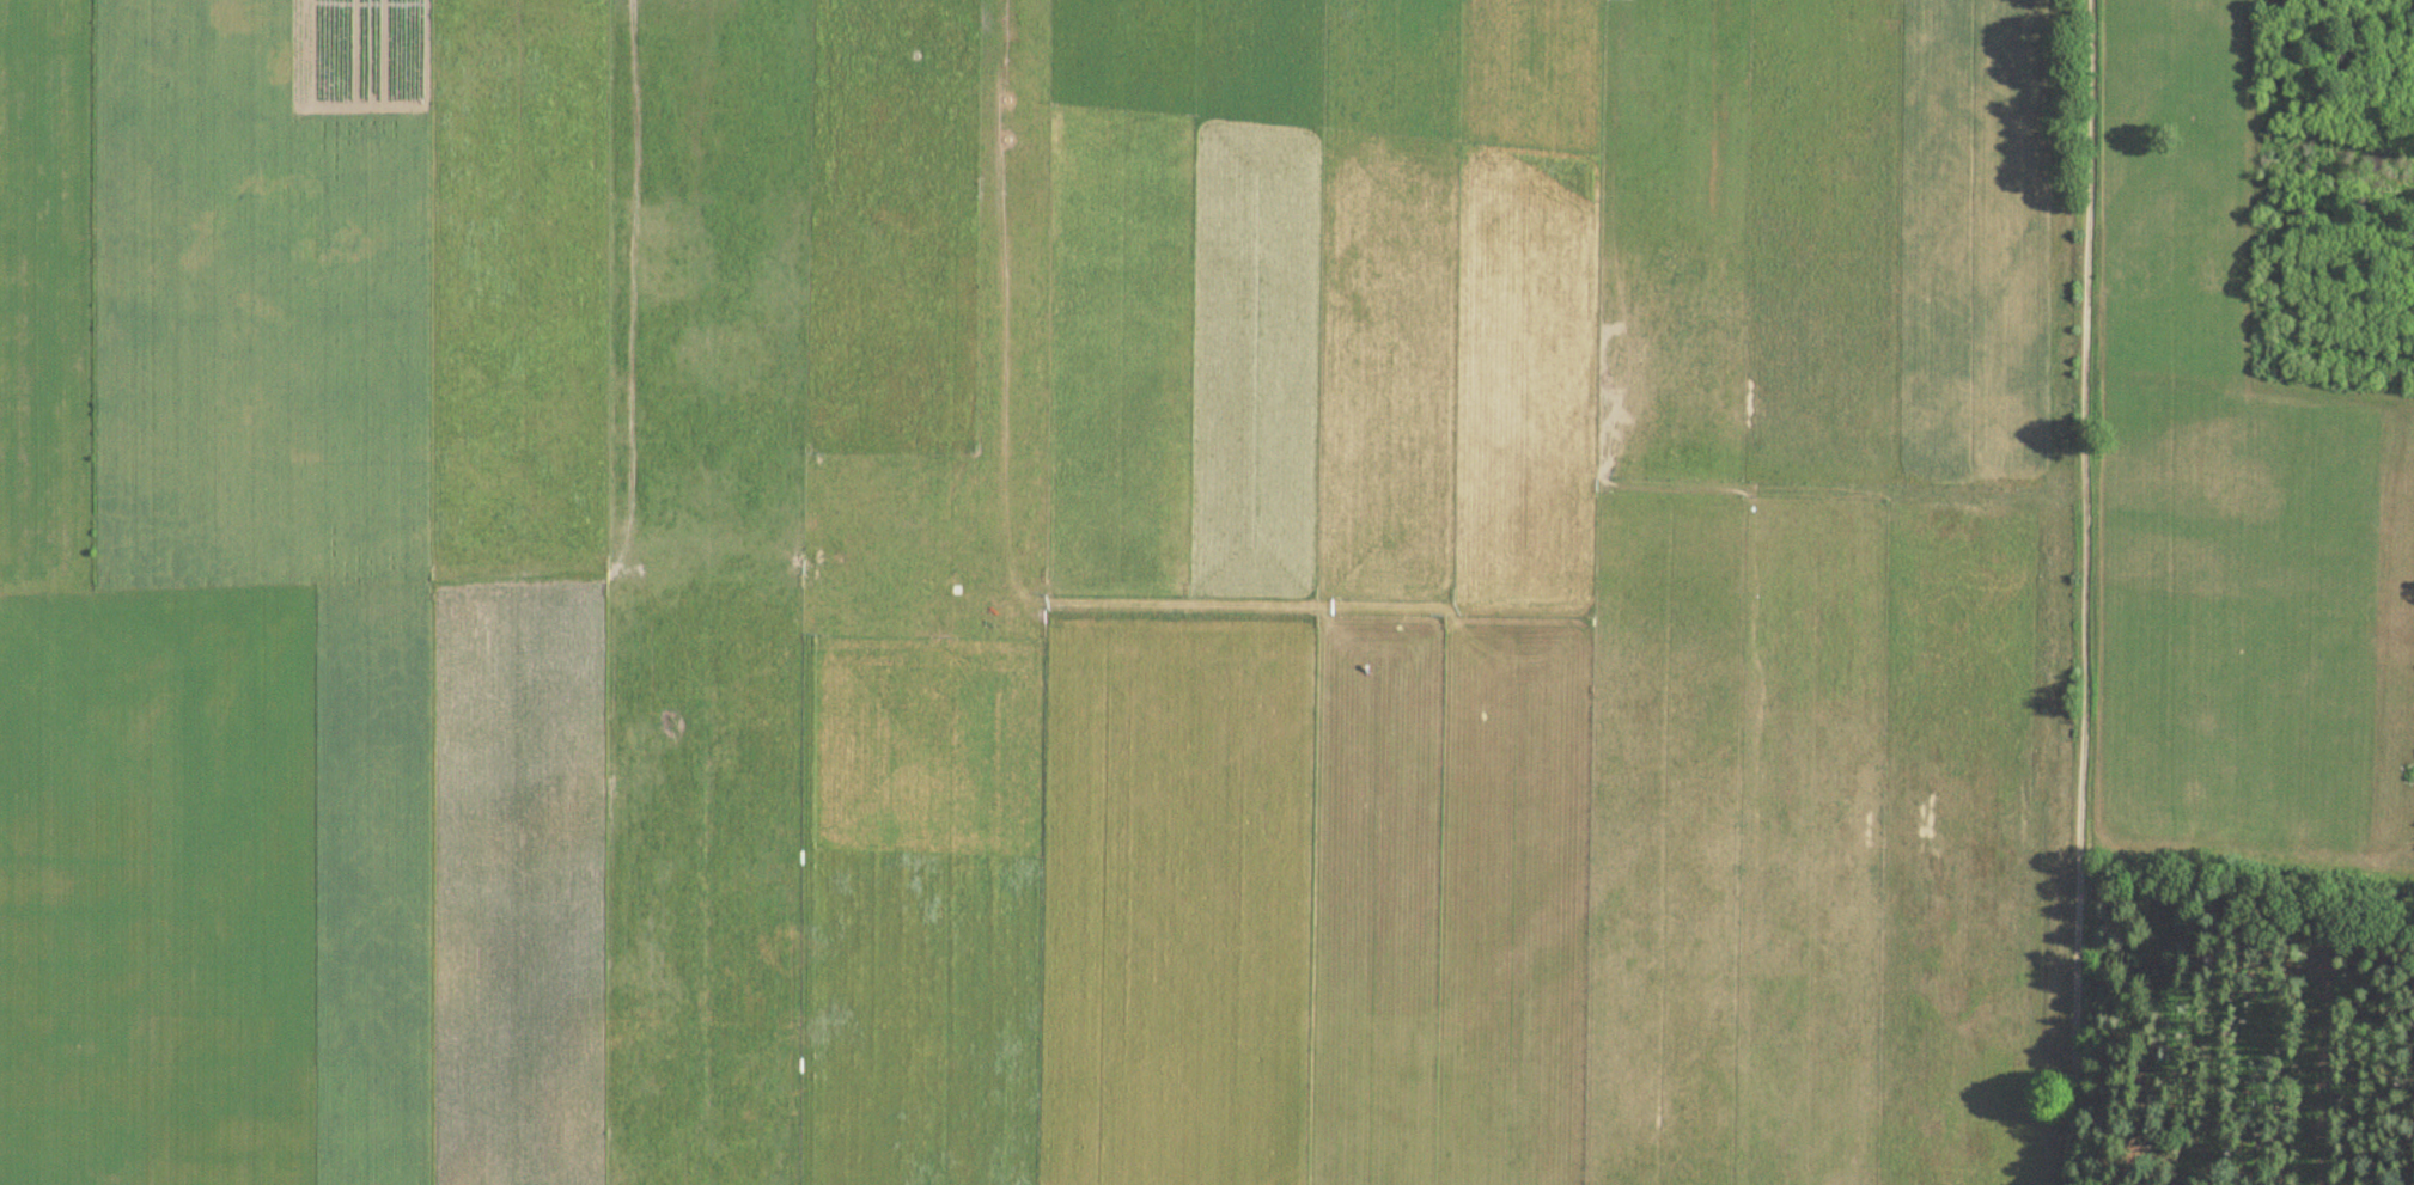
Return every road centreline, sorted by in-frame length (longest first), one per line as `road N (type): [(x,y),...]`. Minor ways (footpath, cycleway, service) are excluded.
road 1 (track): [(2073,1184),(2082,0)]

